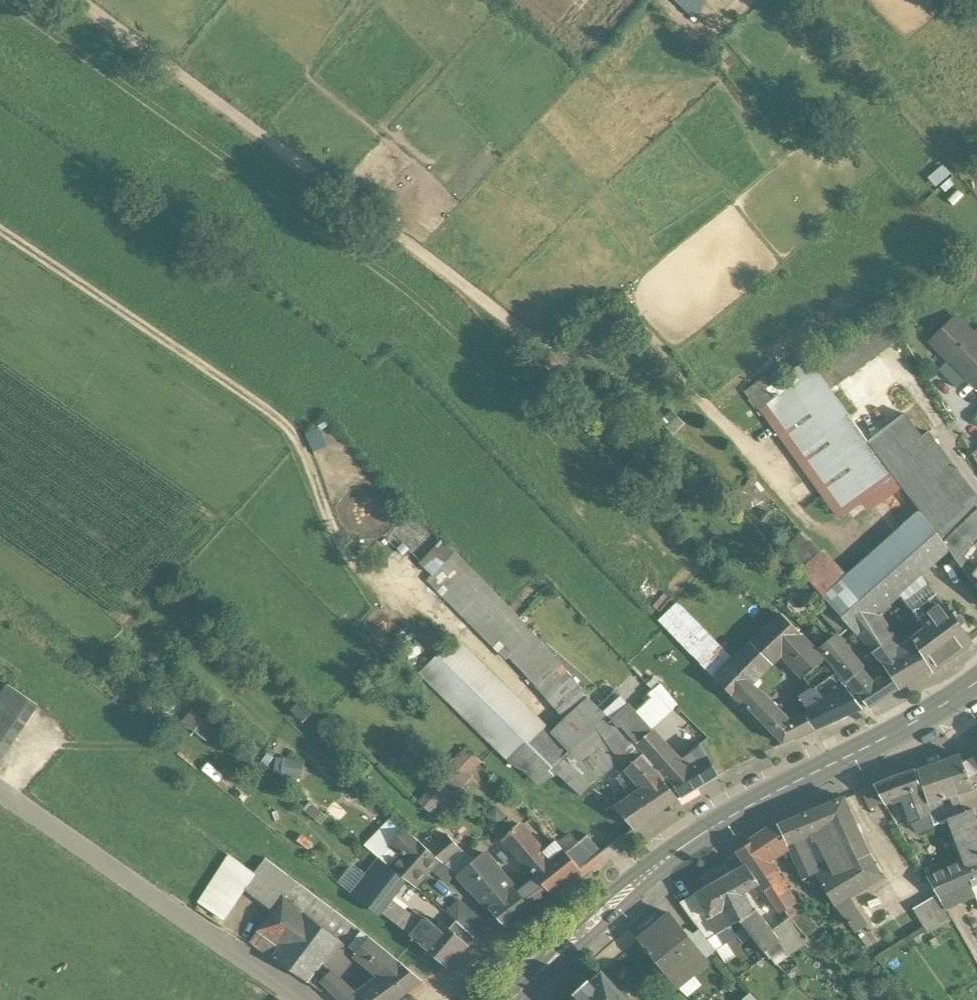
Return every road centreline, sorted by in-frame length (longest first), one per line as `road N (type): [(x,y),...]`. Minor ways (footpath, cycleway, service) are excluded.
road 1 (secondary): [(511,999),(693,840),(976,681)]
road 2 (unclassified): [(303,999),(0,794)]

